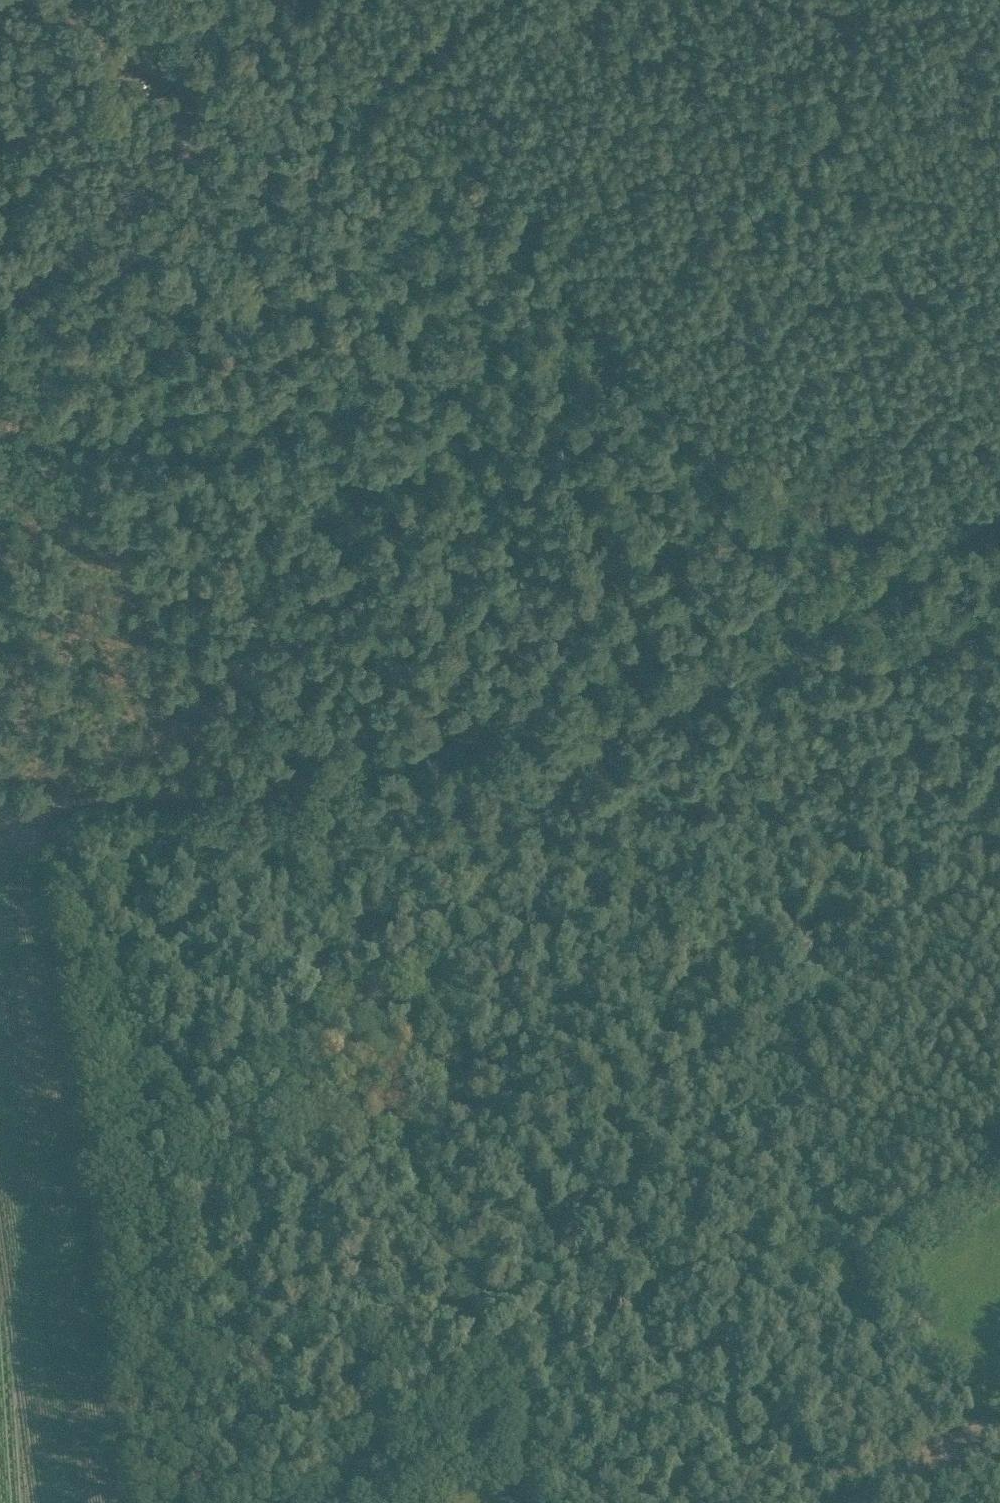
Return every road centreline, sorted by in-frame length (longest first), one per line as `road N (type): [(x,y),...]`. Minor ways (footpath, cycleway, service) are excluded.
road 1 (track): [(282,773),(719,680),(999,512)]
road 2 (track): [(0,812),(282,773)]

